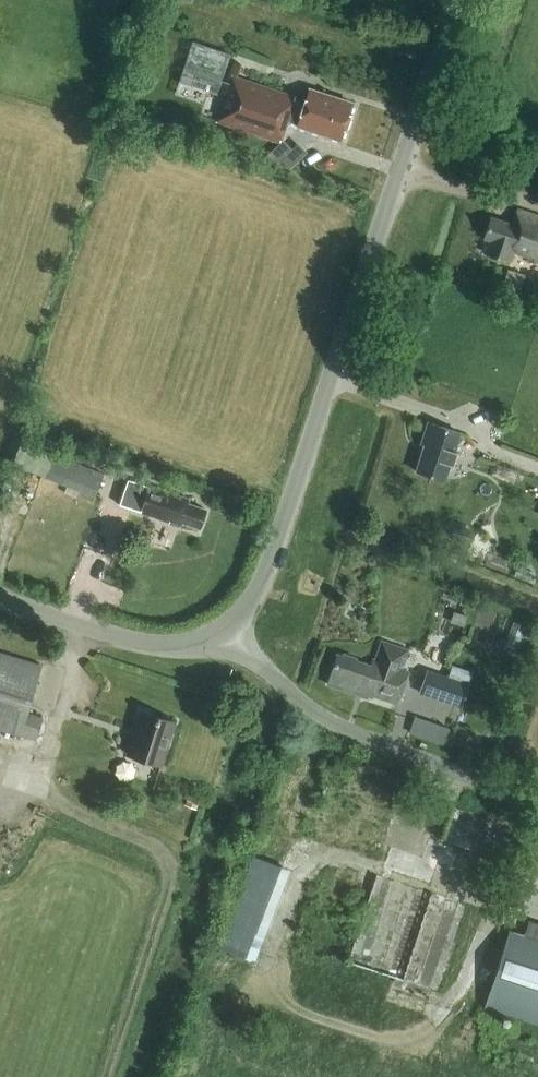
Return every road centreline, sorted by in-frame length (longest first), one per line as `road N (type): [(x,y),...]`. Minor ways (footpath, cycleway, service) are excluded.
road 1 (unclassified): [(229,627),(266,569),(453,0)]
road 2 (tertiary): [(229,627),(277,678),(341,727),(537,799)]
road 3 (tertiary): [(229,627),(165,643),(0,596)]

